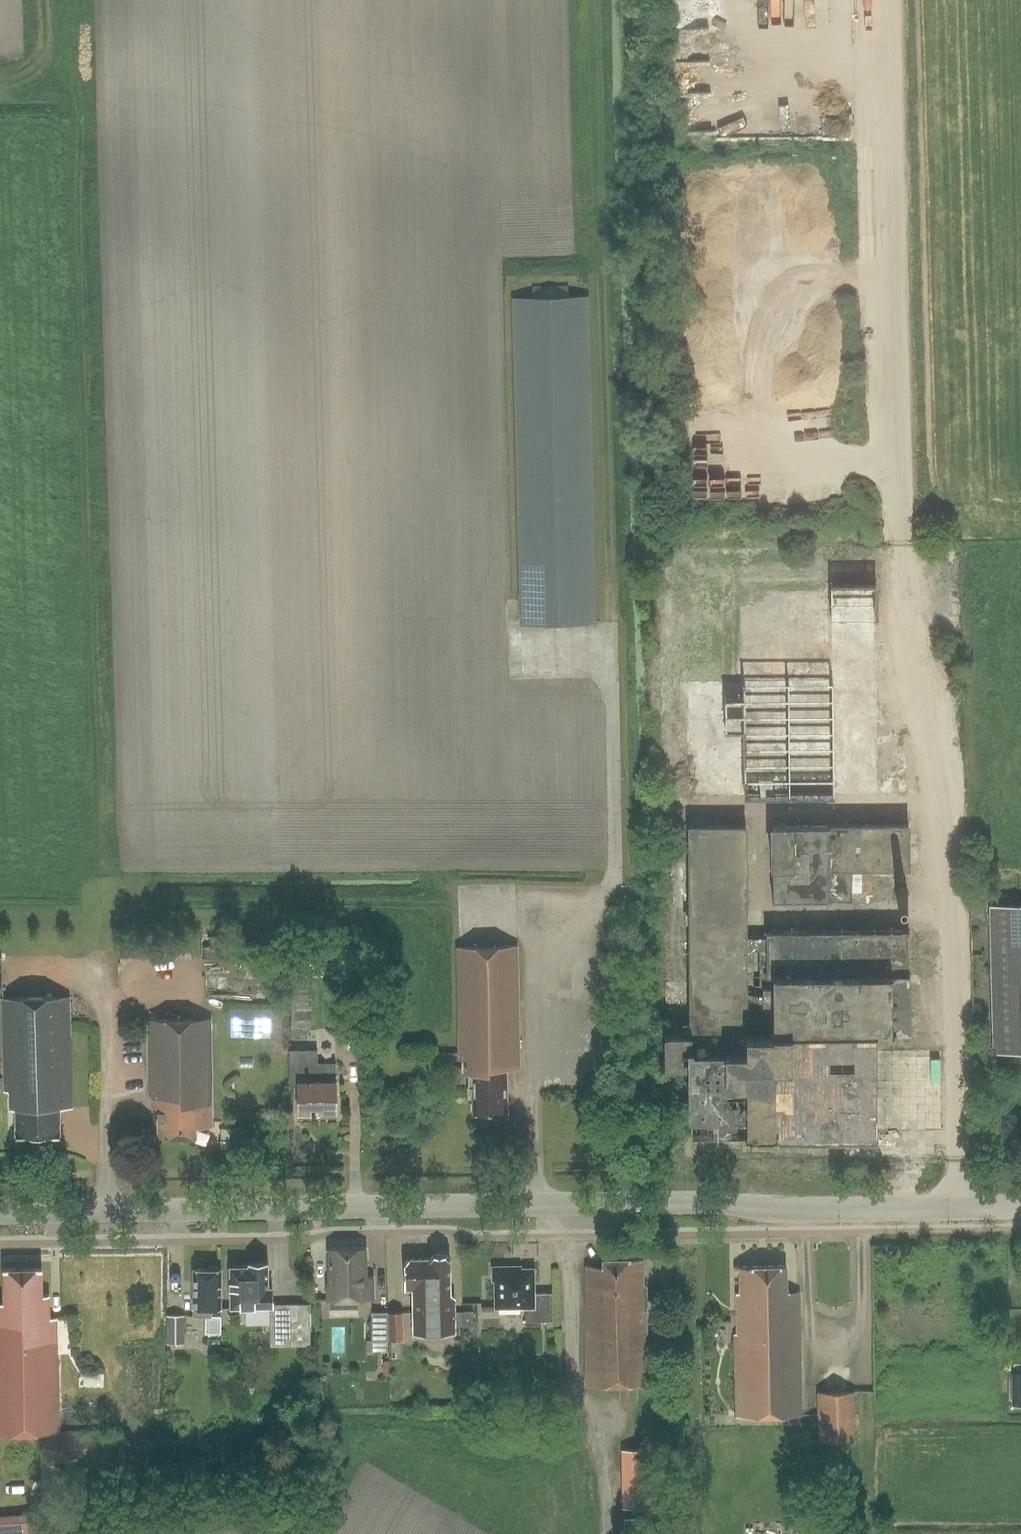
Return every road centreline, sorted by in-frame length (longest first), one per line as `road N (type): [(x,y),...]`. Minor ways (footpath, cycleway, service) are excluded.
road 1 (tertiary): [(1020,1202),(0,1218)]

